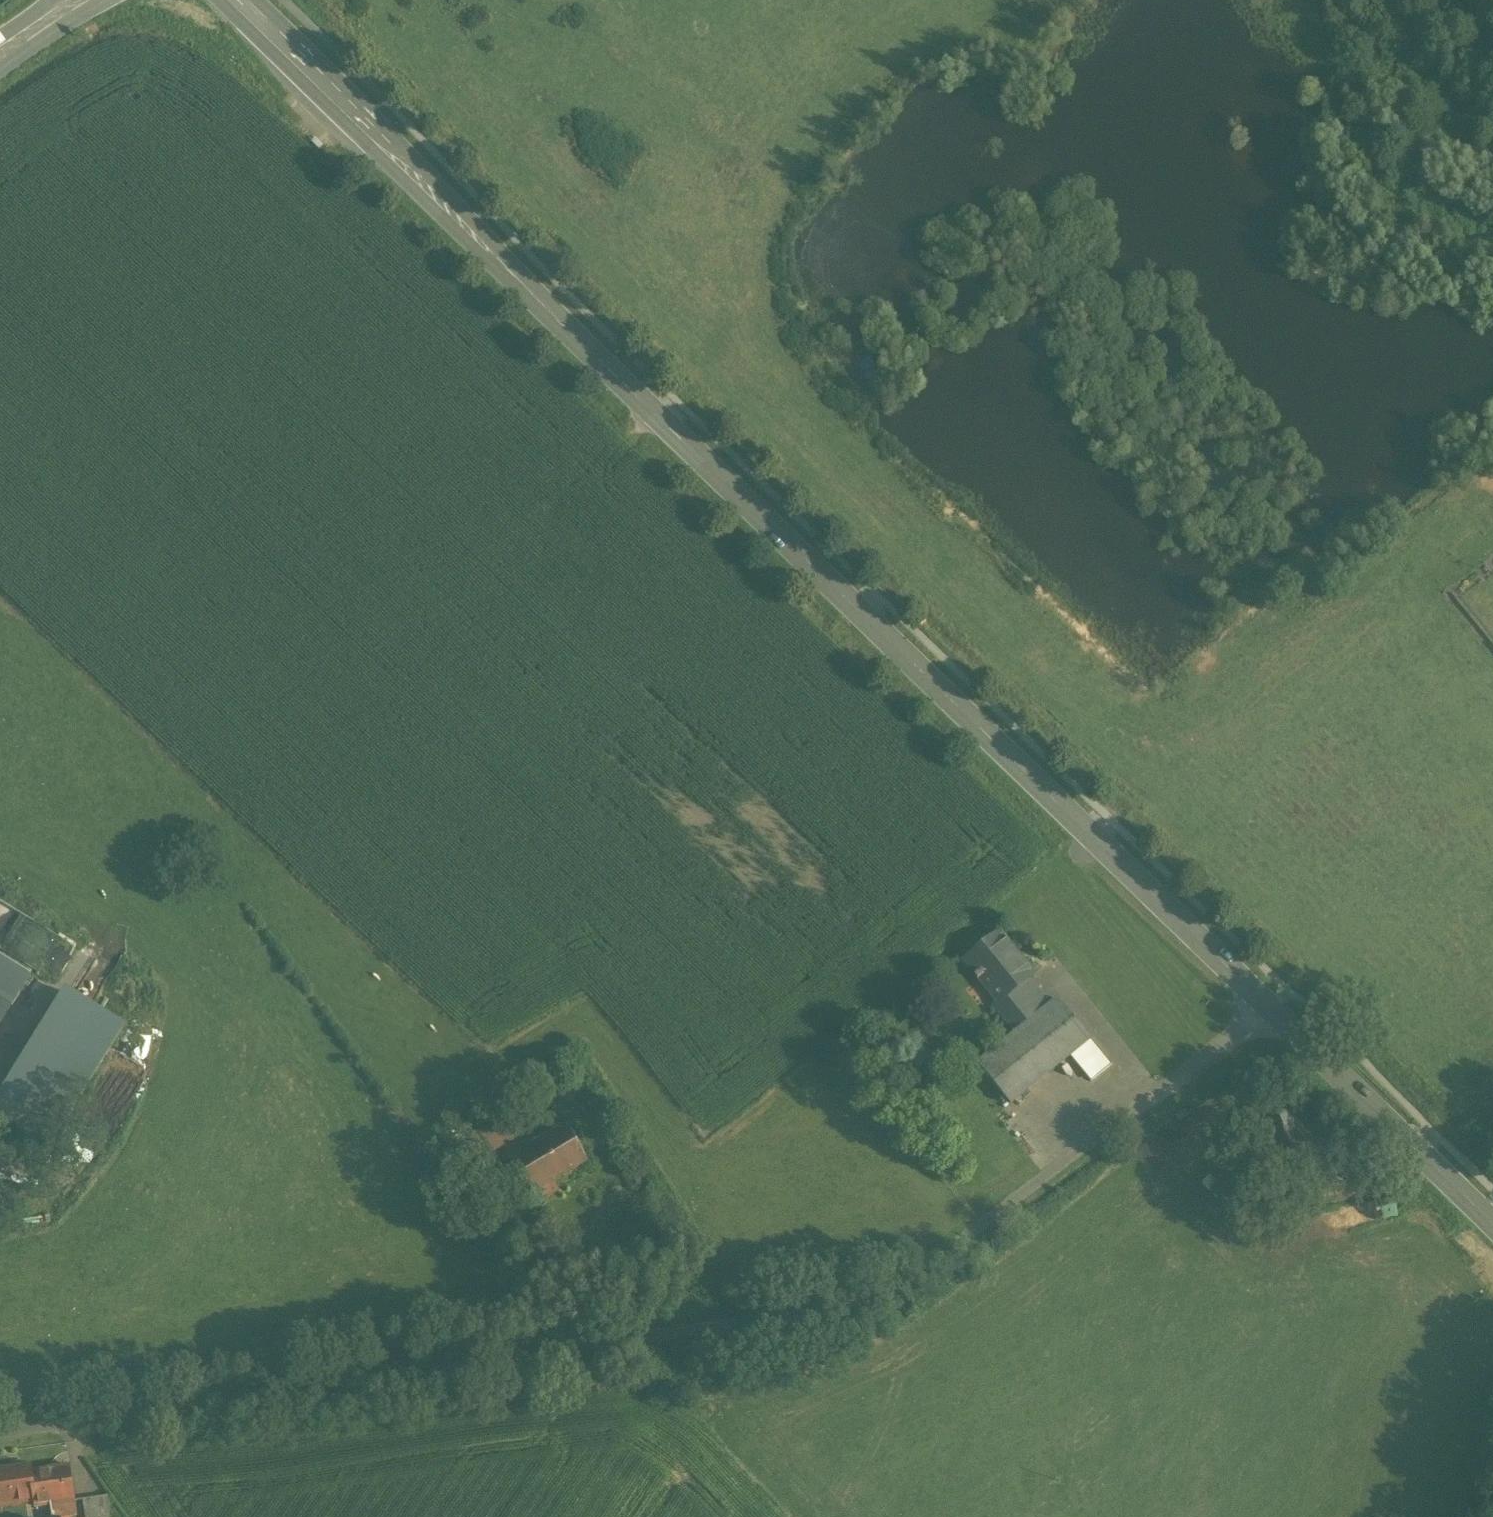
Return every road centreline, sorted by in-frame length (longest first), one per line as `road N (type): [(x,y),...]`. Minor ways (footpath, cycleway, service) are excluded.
road 1 (secondary): [(1270,1009),(237,0)]
road 2 (unclassified): [(1270,1009),(912,1277),(863,1300),(0,1427)]
road 3 (secondary): [(1492,1223),(1270,1009)]

